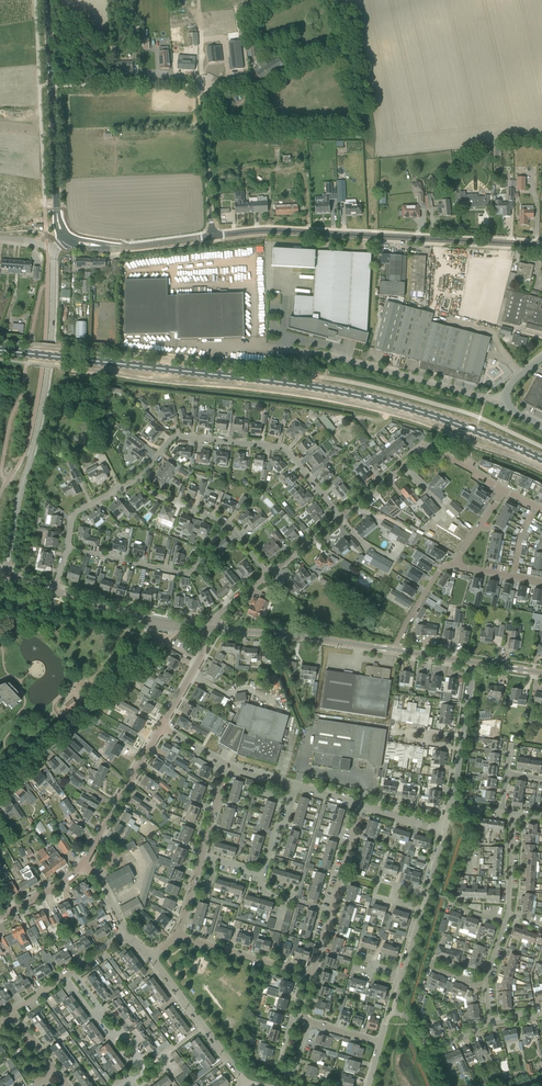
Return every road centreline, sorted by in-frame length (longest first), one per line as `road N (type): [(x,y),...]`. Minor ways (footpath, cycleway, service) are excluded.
road 1 (primary): [(541,460),(475,430),(344,392),(54,356)]
road 2 (tertiary): [(5,576),(48,371),(55,250)]
road 3 (tertiary): [(541,248),(269,231),(213,237)]
road 4 (tertiary): [(474,662),(207,628)]
road 5 (residential): [(138,478),(176,437),(276,447),(342,518)]
road 6 (unclassified): [(505,401),(321,353),(268,348)]
road 7 (residential): [(342,518),(428,451),(504,490)]
road 8 (residential): [(68,548),(185,573),(226,524)]
road 9 (residential): [(213,237),(202,59)]
road 10 (unclassified): [(246,1084),(151,956)]
road 11 (tertiary): [(207,628),(148,621),(53,590)]
road 12 (tertiary): [(83,863),(161,727)]
road 13 (residential): [(72,971),(101,1007),(94,1013),(137,1055),(141,1072),(122,1085)]
road 14 (residential): [(312,975),(177,936)]
road 15 (tertiary): [(57,218),(51,86)]
road 16 (residential): [(309,1022),(295,1071),(277,1065),(290,1019),(303,1015)]
road 17 (residential): [(392,1012),(409,1018),(430,1051),(490,1024)]

